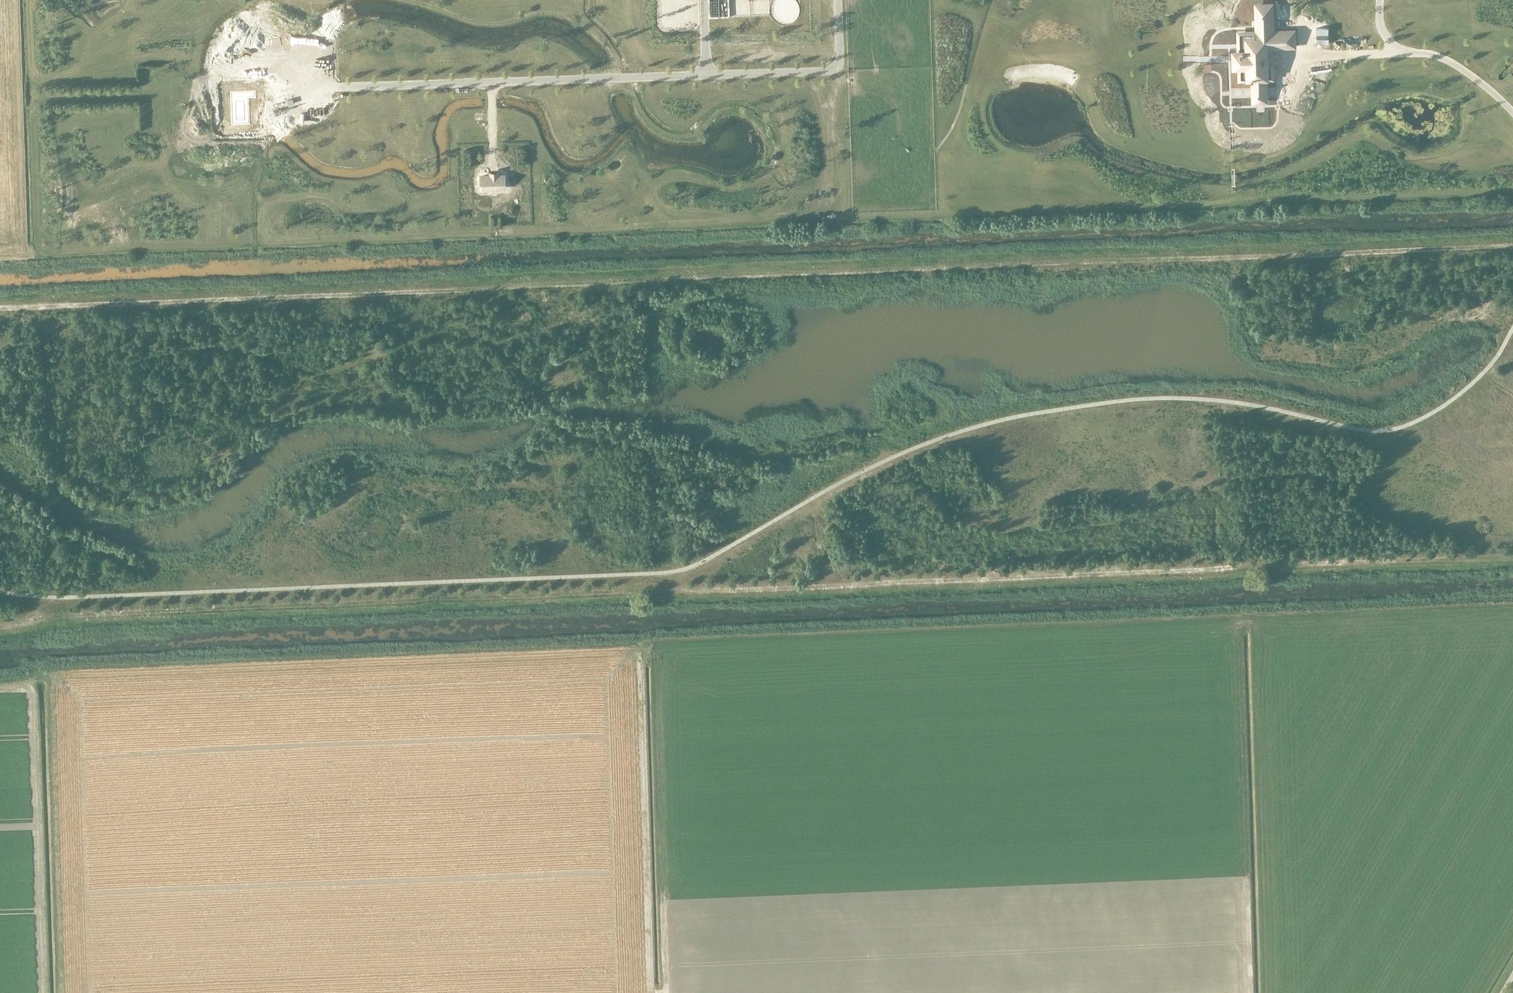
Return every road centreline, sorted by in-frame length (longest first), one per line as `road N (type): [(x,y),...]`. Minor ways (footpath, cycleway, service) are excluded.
road 1 (track): [(25,618),(39,597),(65,420),(98,379),(152,357),(218,348),(326,374),(452,327),(491,344),(569,437),(755,458),(848,441),(898,455),(960,516),(995,527),(1105,526),(1162,490),(1287,474),(1331,483),(1380,521),(1474,544),(1512,544)]
road 2 (track): [(1512,556),(0,620)]
road 3 (track): [(0,308),(1512,245)]
road 4 (track): [(48,540),(144,577),(209,568),(296,538),(360,487),(466,487),(502,492),(534,509),(565,533),(595,576),(628,591)]
road 5 (track): [(36,306),(49,436),(60,462)]

